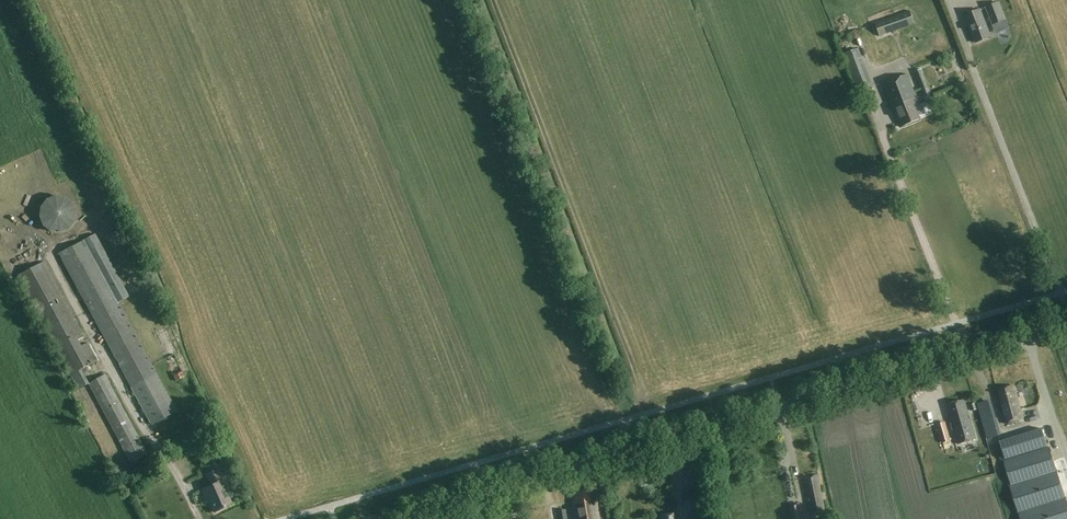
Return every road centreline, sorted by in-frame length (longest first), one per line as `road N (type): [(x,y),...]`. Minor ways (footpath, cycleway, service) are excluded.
road 1 (tertiary): [(393,518),(1066,323)]

